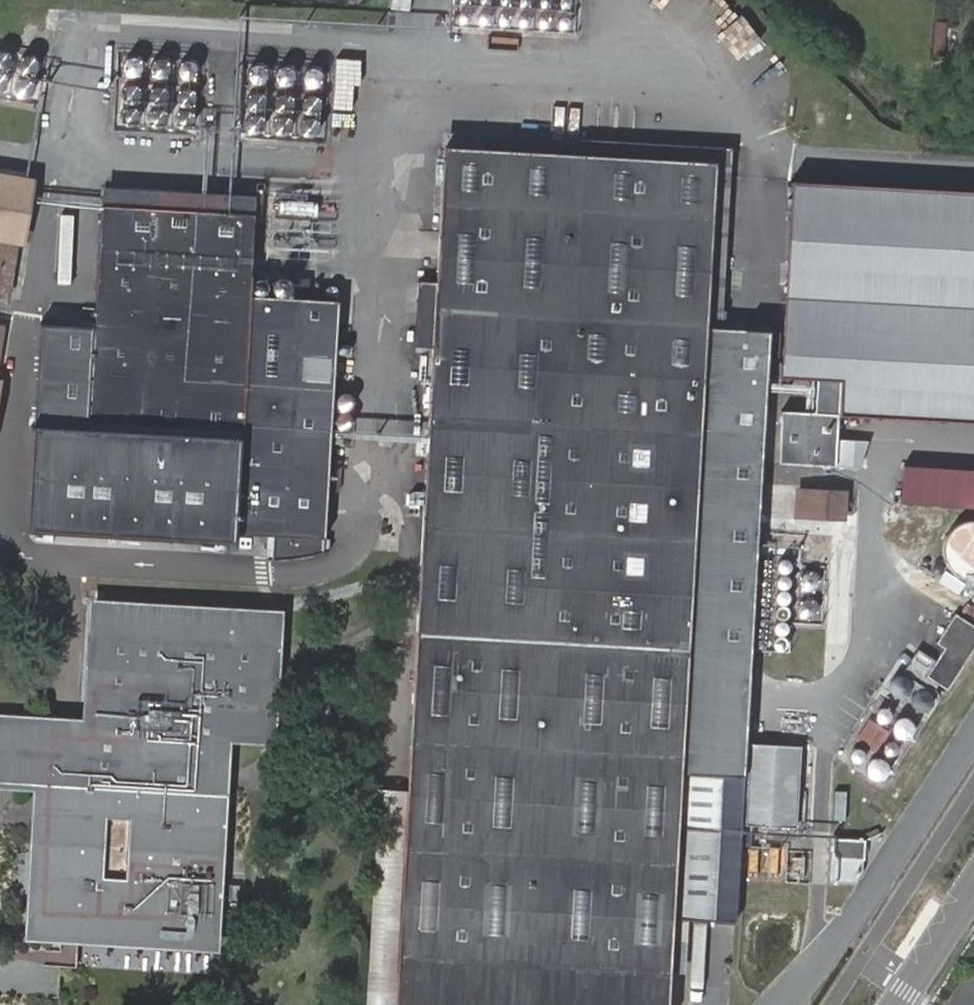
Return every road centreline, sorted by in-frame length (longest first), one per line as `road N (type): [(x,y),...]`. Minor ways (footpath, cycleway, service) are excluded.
road 1 (residential): [(900,1004),(973,891)]

